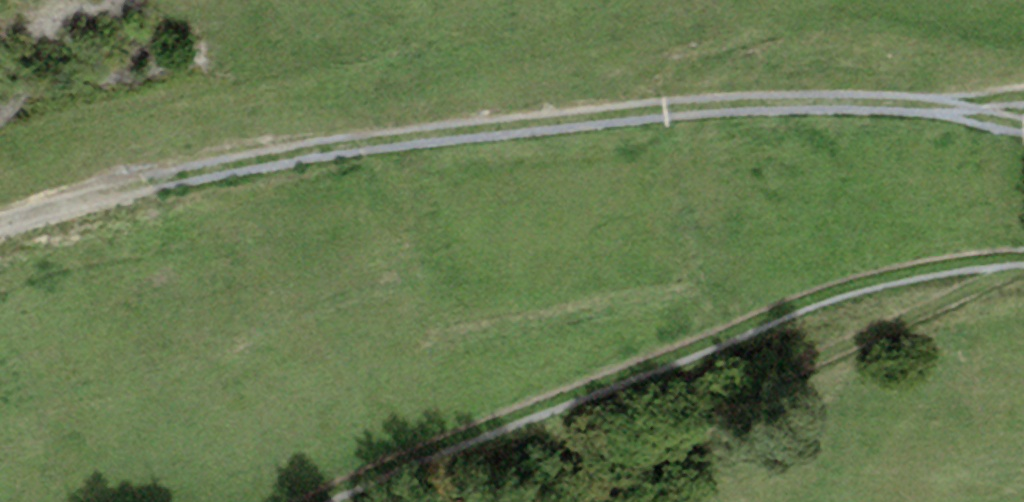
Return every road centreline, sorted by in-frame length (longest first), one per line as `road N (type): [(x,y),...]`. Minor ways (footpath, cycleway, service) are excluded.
road 1 (track): [(0,240),(153,193),(389,145),(690,107),(927,107),(1023,128)]
road 2 (track): [(1023,259),(844,289),(355,501)]
road 3 (track): [(1019,259),(965,294),(685,433),(579,501)]

